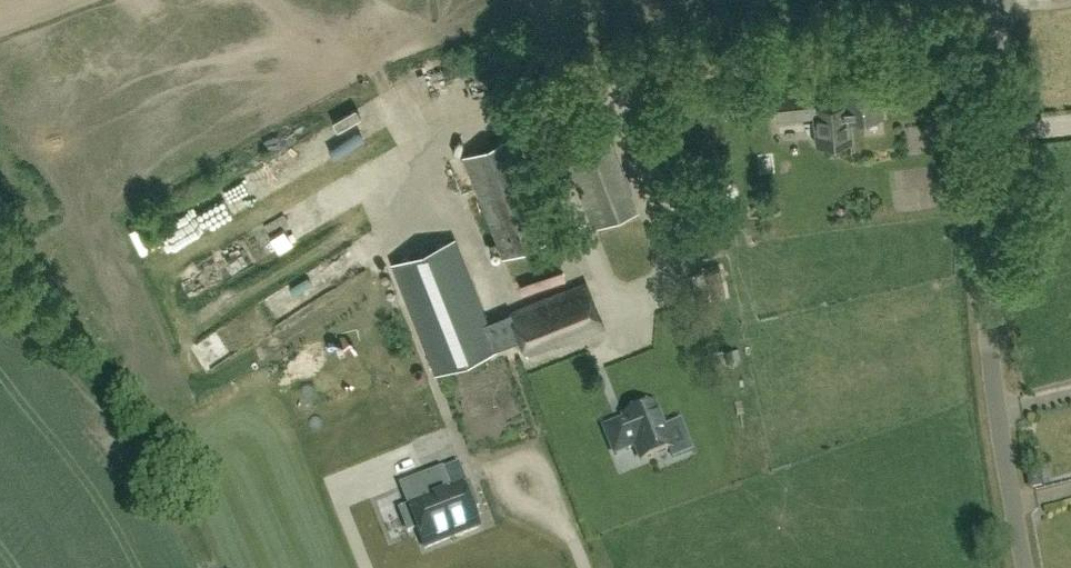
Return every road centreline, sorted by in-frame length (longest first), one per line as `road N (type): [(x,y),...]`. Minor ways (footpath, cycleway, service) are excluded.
road 1 (unclassified): [(1022,567),(981,318),(976,226),(1002,0)]

